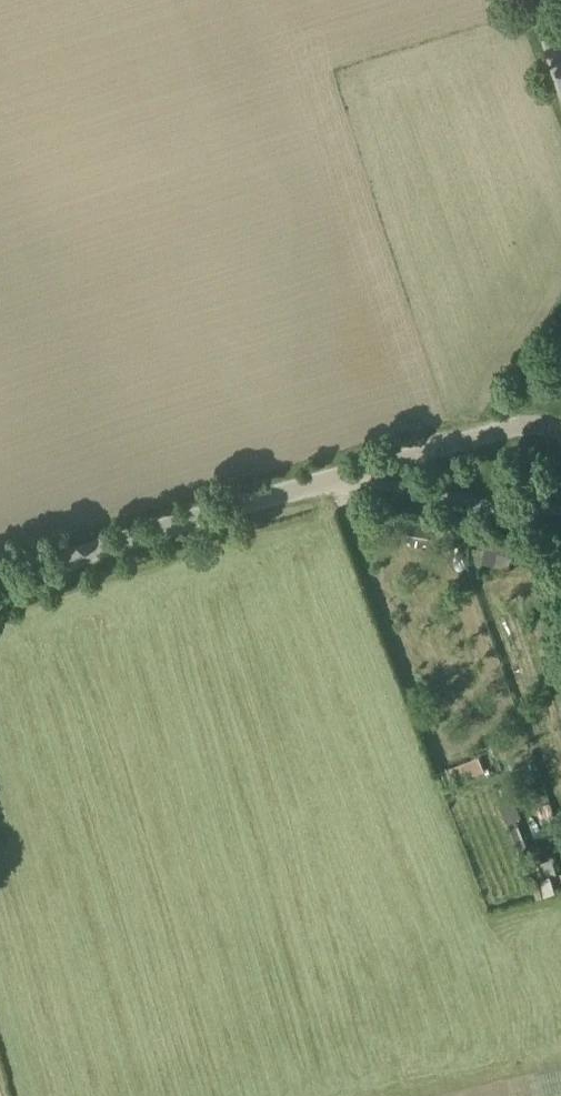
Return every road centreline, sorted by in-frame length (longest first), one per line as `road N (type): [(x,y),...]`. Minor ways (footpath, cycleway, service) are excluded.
road 1 (unclassified): [(0,591),(299,487),(501,432),(560,430)]

